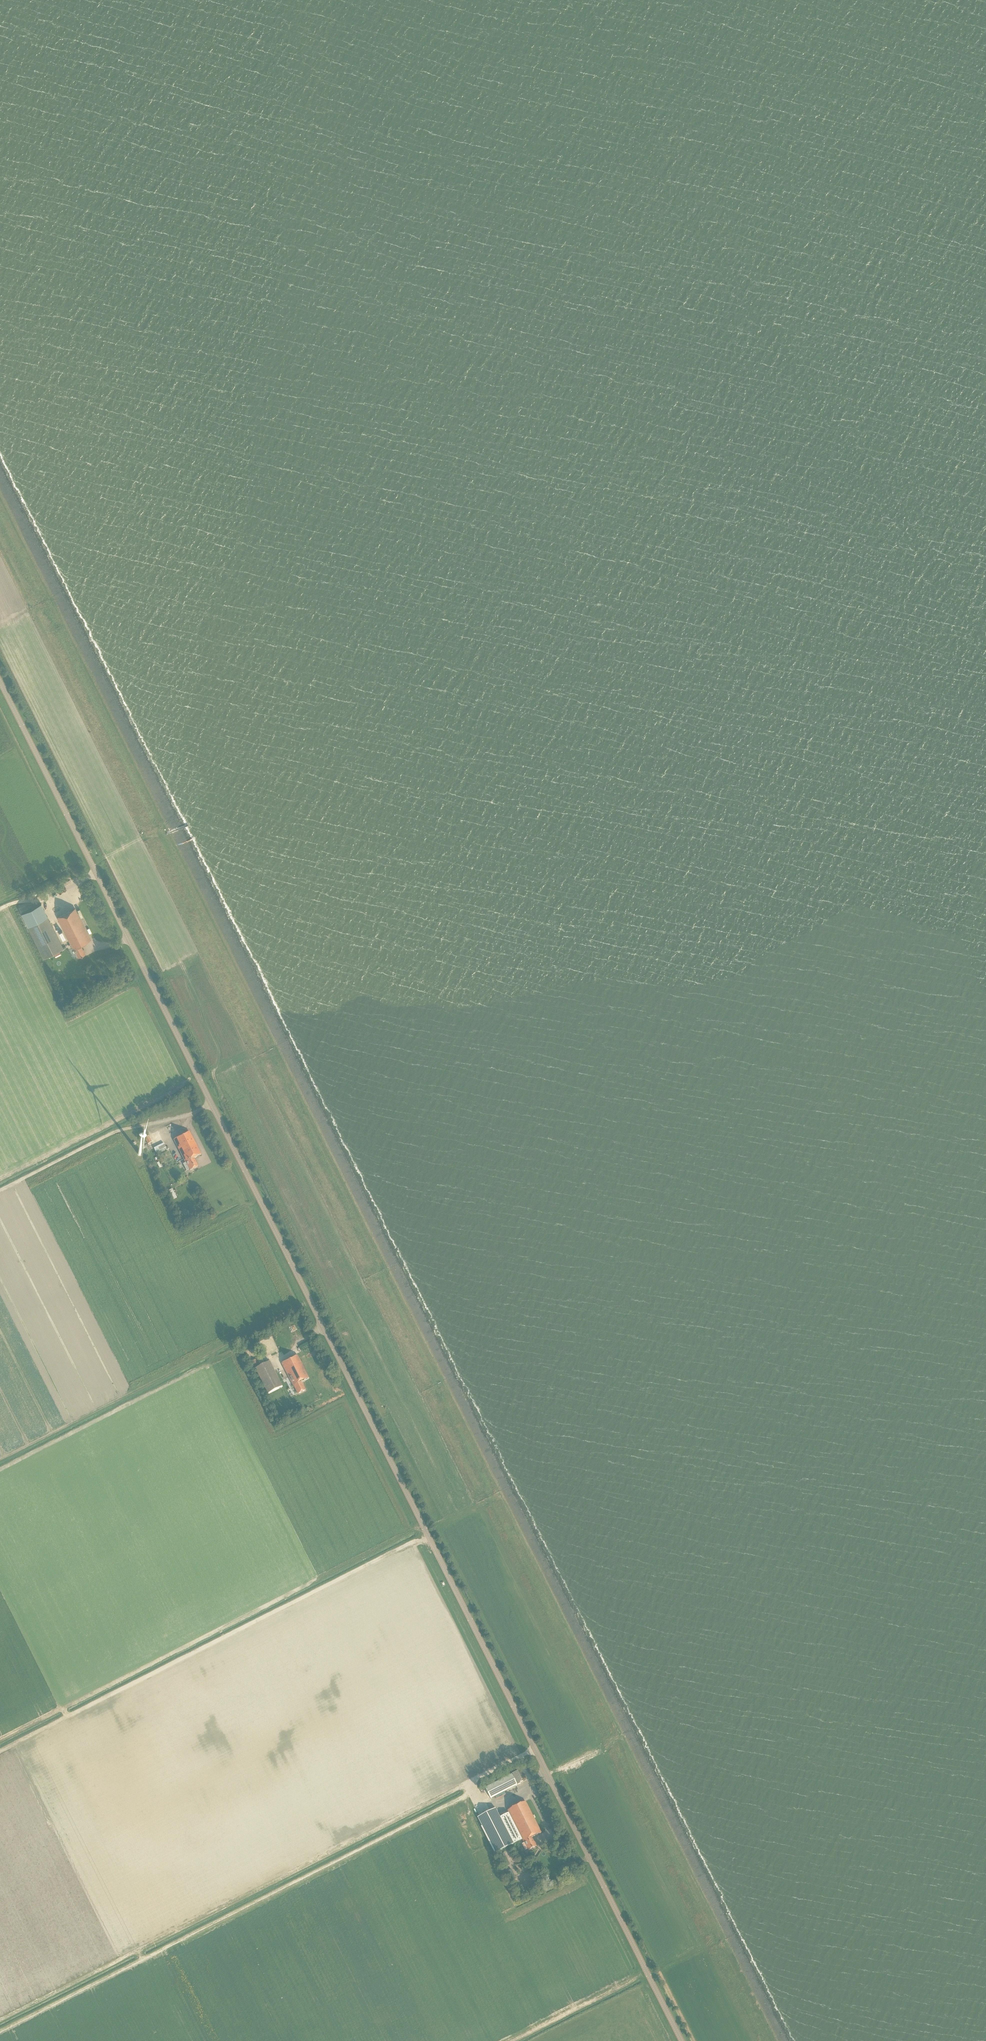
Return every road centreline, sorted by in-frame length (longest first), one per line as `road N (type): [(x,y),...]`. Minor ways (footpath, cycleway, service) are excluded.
road 1 (tertiary): [(681,2040),(0,682)]

